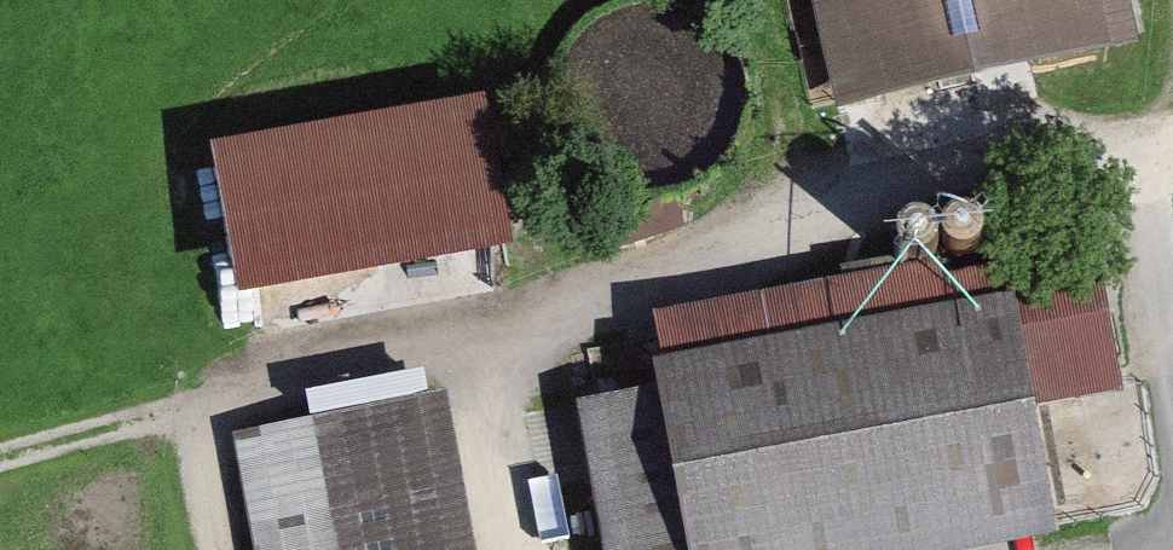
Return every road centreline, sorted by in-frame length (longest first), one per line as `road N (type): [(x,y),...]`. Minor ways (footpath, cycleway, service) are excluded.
road 1 (track): [(1143,169),(881,186),(647,278),(482,327),(497,455),(534,549)]
road 2 (track): [(0,463),(482,327)]
road 3 (track): [(1143,169),(1172,354)]
road 4 (track): [(218,549),(203,480),(206,405)]

